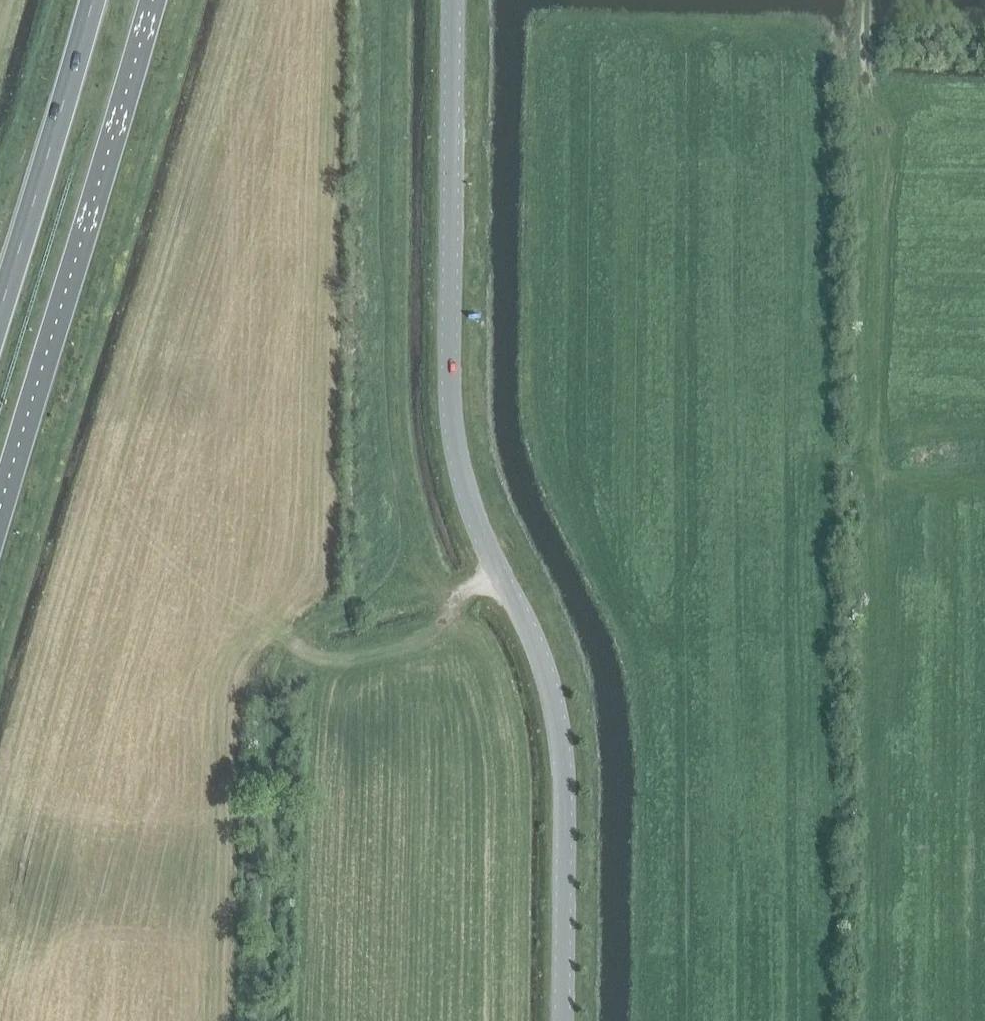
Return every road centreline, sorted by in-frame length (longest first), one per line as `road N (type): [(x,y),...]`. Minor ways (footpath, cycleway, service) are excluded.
road 1 (tertiary): [(562,1020),(564,784),(554,695),(463,485),(453,431),(452,0)]
road 2 (trunk): [(0,508),(151,0)]
road 3 (trunk): [(92,0),(0,308)]

